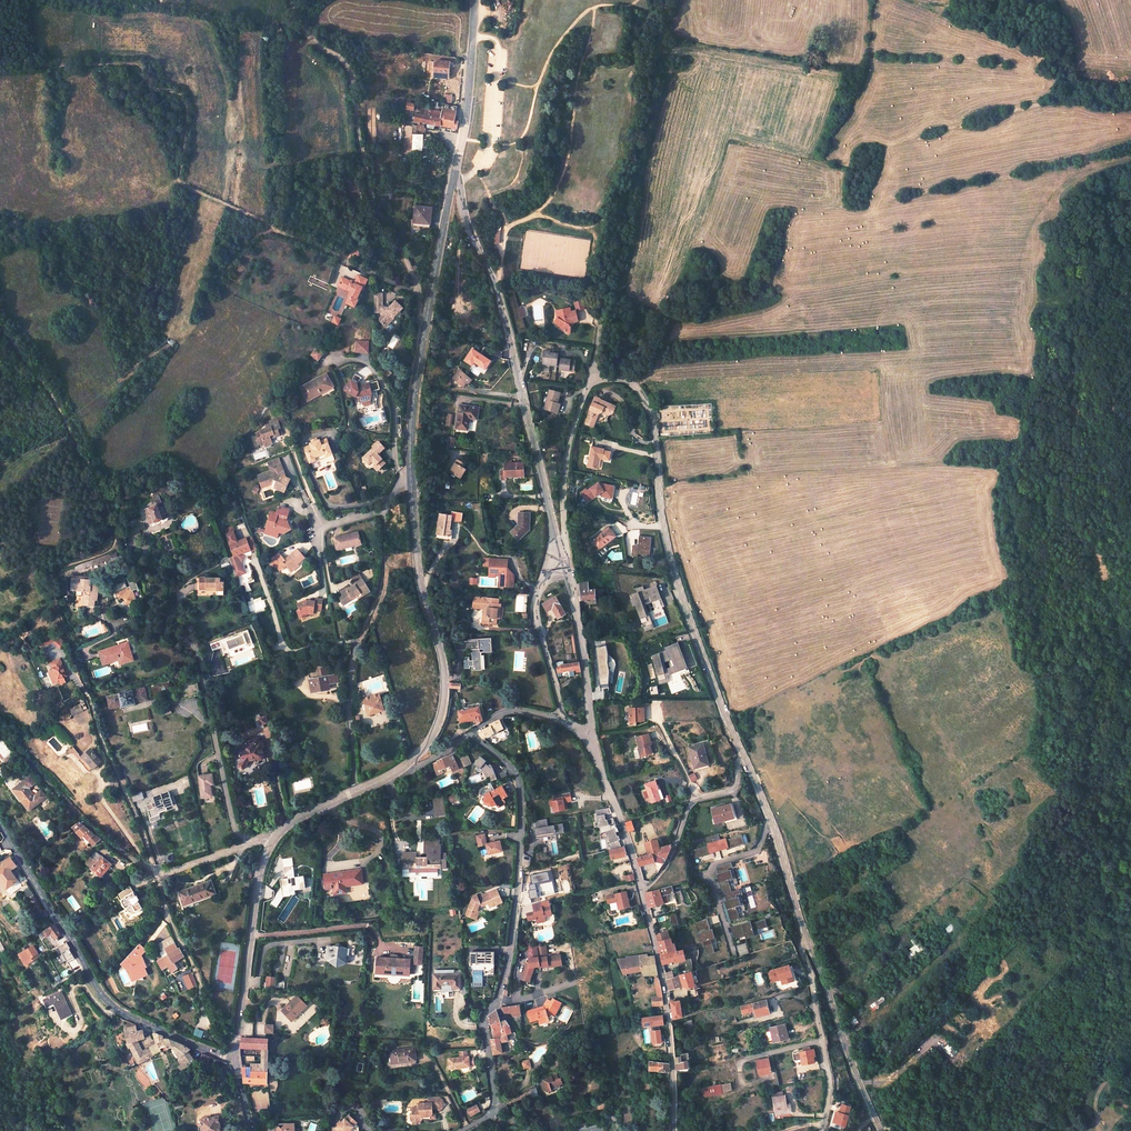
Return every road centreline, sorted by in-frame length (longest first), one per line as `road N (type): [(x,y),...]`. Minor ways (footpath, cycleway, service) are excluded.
road 1 (track): [(342,261),(179,182),(187,108),(179,94),(150,91),(139,66),(0,69)]
road 2 (track): [(0,324),(47,386),(102,489),(116,536),(108,552),(56,568),(50,582),(87,688)]
road 3 (residential): [(592,379),(634,384),(644,400),(669,554),(744,757)]
road 4 (residential): [(452,179),(497,285),(560,556)]
road 5 (tertiary): [(0,819),(99,994),(149,1025),(235,1058)]
road 6 (secondary): [(412,478),(418,568),(445,678),(442,715),(407,766)]
road 7 (track): [(289,0),(306,34),(351,77),(375,206),(408,266)]
road 8 (residential): [(473,732),(519,781),(514,920),(497,1001)]
road 9 (residential): [(118,632),(166,634),(196,651),(237,833),(253,842)]
road 10 (residential): [(642,892),(669,1022),(674,1130)]
road 11 (secondary): [(273,839),(257,884),(235,1058)]
road 12 (track): [(667,0),(652,111),(626,218)]
road 13 (track): [(535,215),(563,176),(595,7)]
road 14 (residential): [(157,876),(75,813),(0,727)]
road 15 (residential): [(806,937),(881,1130)]
road 16 (residential): [(296,650),(355,647),(355,793)]
road 17 (residential): [(821,1130),(830,1084),(801,951),(806,937)]
road 18 (residential): [(591,746),(573,595),(560,556)]
road 19 (residential): [(744,757),(806,937)]
road 20 (residential): [(642,892),(665,867),(694,799),(733,789),(744,757)]
road 21 (residential): [(560,556),(569,444),(592,379)]
road 22 (secondary): [(475,0),(452,179)]
road 23 (residential): [(560,556),(536,606),(562,722)]
road 24 (residential): [(335,365),(365,363),(381,378),(402,480)]
road 25 (residential): [(591,746),(642,892)]
road 26 (secondary): [(452,179),(424,331)]
road 27 (residential): [(497,1001),(483,1016),(495,1104),(464,1130)]
road 28 (secondary): [(424,331),(412,478)]
road 29 (track): [(385,511),(379,600),(355,647)]
road 30 (track): [(274,229),(248,241),(191,320)]

